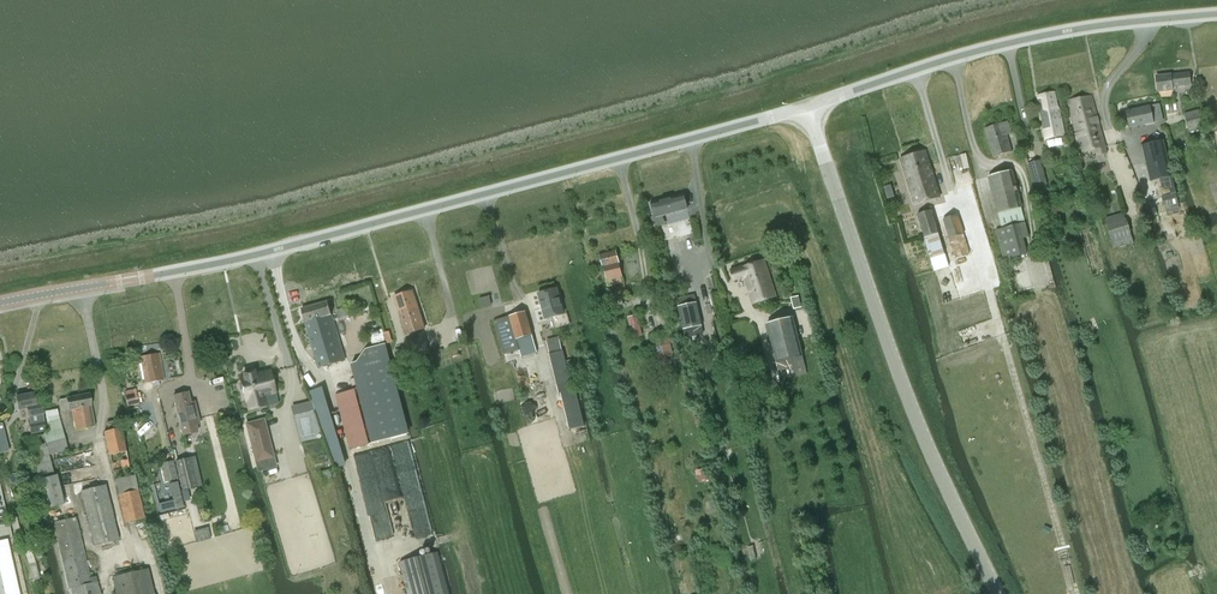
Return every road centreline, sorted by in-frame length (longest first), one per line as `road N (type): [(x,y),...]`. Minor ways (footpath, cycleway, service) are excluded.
road 1 (tertiary): [(0,303),(260,254),(806,106)]
road 2 (tertiary): [(1000,593),(926,440),(806,106)]
road 3 (tertiary): [(806,106),(1005,44),(1216,14)]

